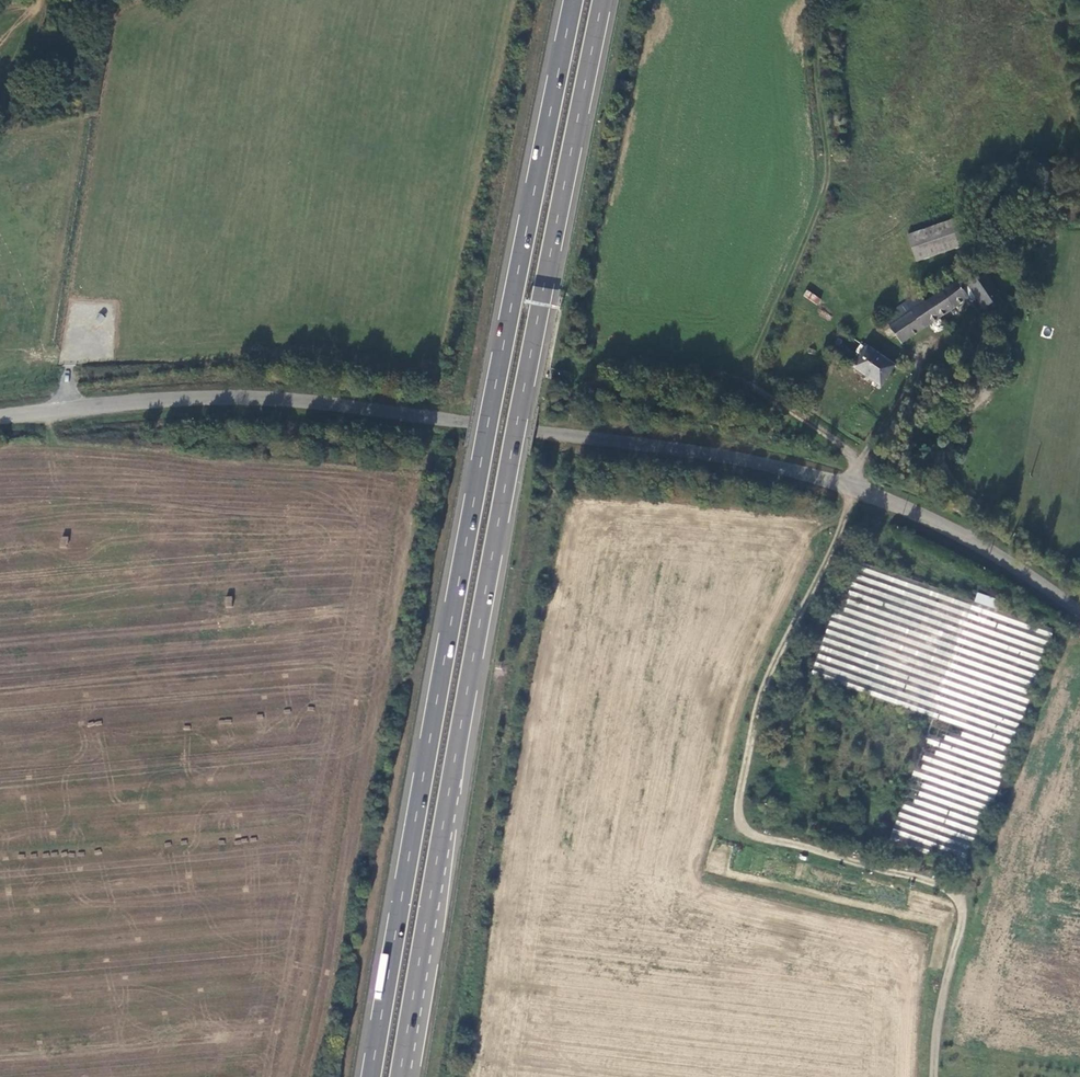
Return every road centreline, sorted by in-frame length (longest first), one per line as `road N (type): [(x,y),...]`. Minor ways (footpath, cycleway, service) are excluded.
road 1 (trunk): [(400,1076),(603,0)]
road 2 (trunk): [(574,0),(372,1076)]
road 3 (track): [(859,486),(772,675),(737,804),(747,830),(947,889),(962,911),(935,1036),(934,1076)]
road 4 (unclassified): [(471,420),(839,477),(933,519),(1037,580),(1079,618)]
road 5 (unclassified): [(471,420),(264,399),(0,421)]
road 6 (track): [(750,375),(828,174),(819,38),(838,0)]
road 7 (track): [(865,454),(750,375),(598,361)]

